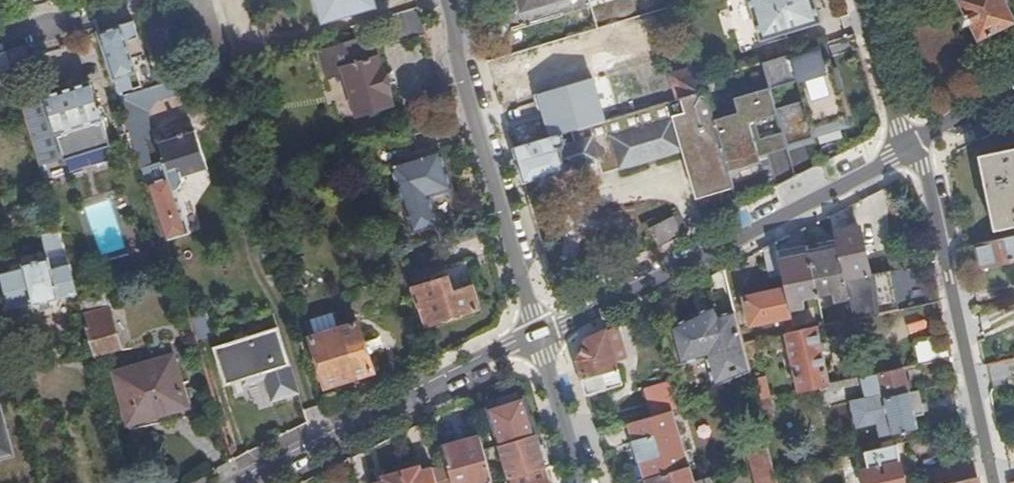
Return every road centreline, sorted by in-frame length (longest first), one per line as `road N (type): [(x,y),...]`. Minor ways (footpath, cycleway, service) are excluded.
road 1 (residential): [(915,154),(540,325)]
road 2 (residential): [(540,325),(234,482)]
road 3 (residential): [(998,482),(945,223),(915,154)]
road 4 (residential): [(448,0),(540,325)]
road 5 (residential): [(540,325),(586,482)]
road 6 (residential): [(862,0),(915,154)]

